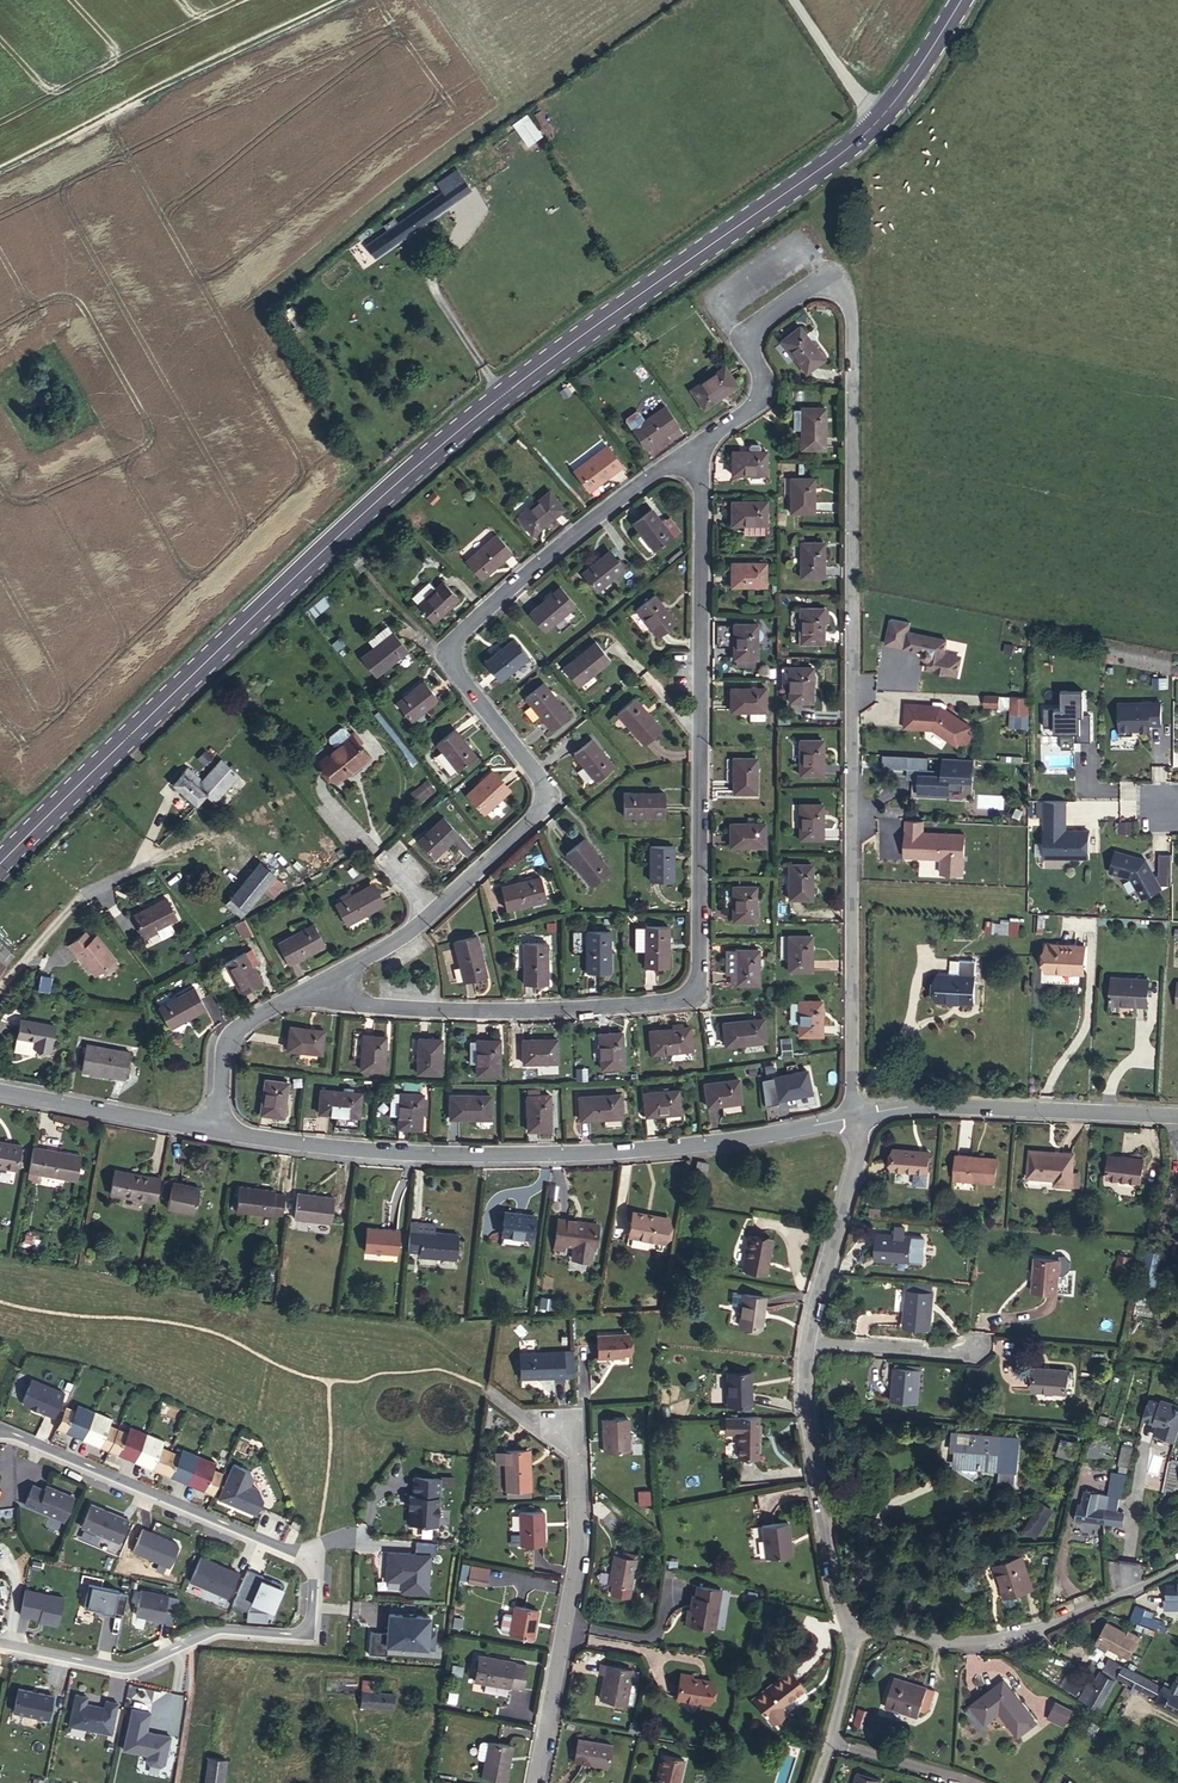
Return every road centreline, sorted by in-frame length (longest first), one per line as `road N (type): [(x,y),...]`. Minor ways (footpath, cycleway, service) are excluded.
road 1 (primary): [(0,865),(456,427),(799,188),(884,114)]
road 2 (unclassified): [(701,445),(701,972),(694,988),(682,999),(593,1008),(407,1009),(354,1001),(327,979)]
road 3 (residential): [(854,1115),(854,358),(843,279)]
road 4 (unclassified): [(327,979),(415,930),(541,810),(541,775),(456,673),(453,640),(544,561),(701,445)]
road 5 (residential): [(0,1432),(303,1556),(313,1595),(308,1636),(216,1630),(126,1672),(0,1642)]
road 6 (residential): [(854,1115),(741,1140),(576,1155),(379,1152),(218,1129)]
road 7 (residential): [(537,1782),(573,1583),(574,1435),(526,1417),(487,1388)]
road 8 (unclassified): [(1177,1565),(1074,1615),(990,1636),(850,1621)]
road 9 (residential): [(1177,1113),(901,1108),(854,1115)]
road 10 (residential): [(850,1621),(811,1415),(813,1337)]
road 11 (unclassified): [(701,445),(758,404),(765,388),(765,368),(745,330),(813,280),(843,279)]
road 12 (residential): [(813,1337),(854,1160),(854,1115)]
road 13 (residential): [(218,1129),(0,1090)]
road 14 (unclassified): [(218,1129),(226,1052),(238,1028),(327,979)]
road 15 (residential): [(814,1782),(845,1690),(850,1621)]
road 16 (residential): [(813,1337),(857,1347),(971,1351)]
road 17 (unclassified): [(884,114),(842,76),(790,0)]
road 18 (primary): [(884,114),(960,0)]

